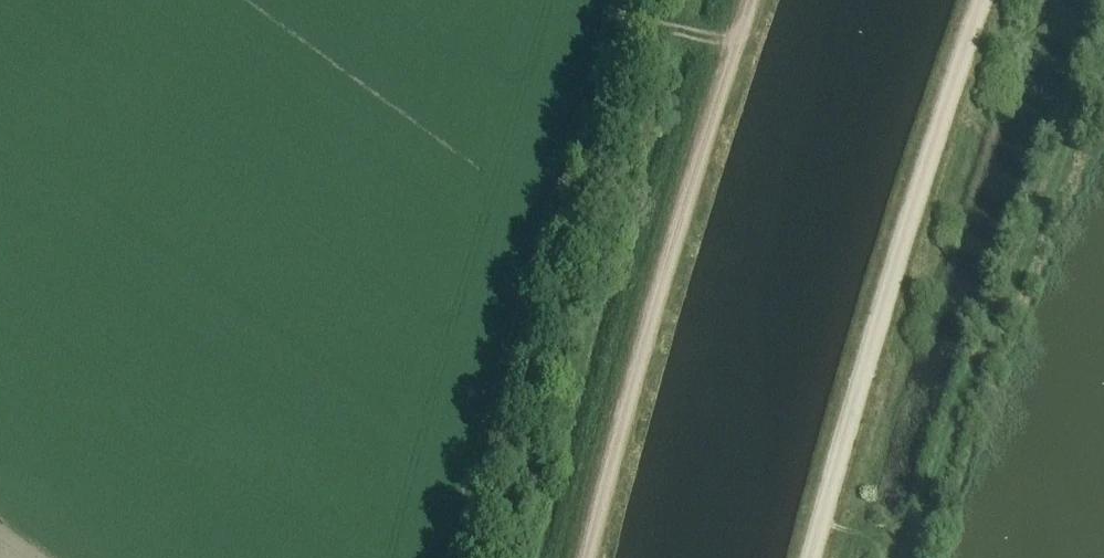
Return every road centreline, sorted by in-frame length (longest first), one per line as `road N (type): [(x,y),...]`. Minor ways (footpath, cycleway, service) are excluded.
road 1 (track): [(978,0),(807,557)]
road 2 (track): [(755,0),(620,445),(593,557)]

